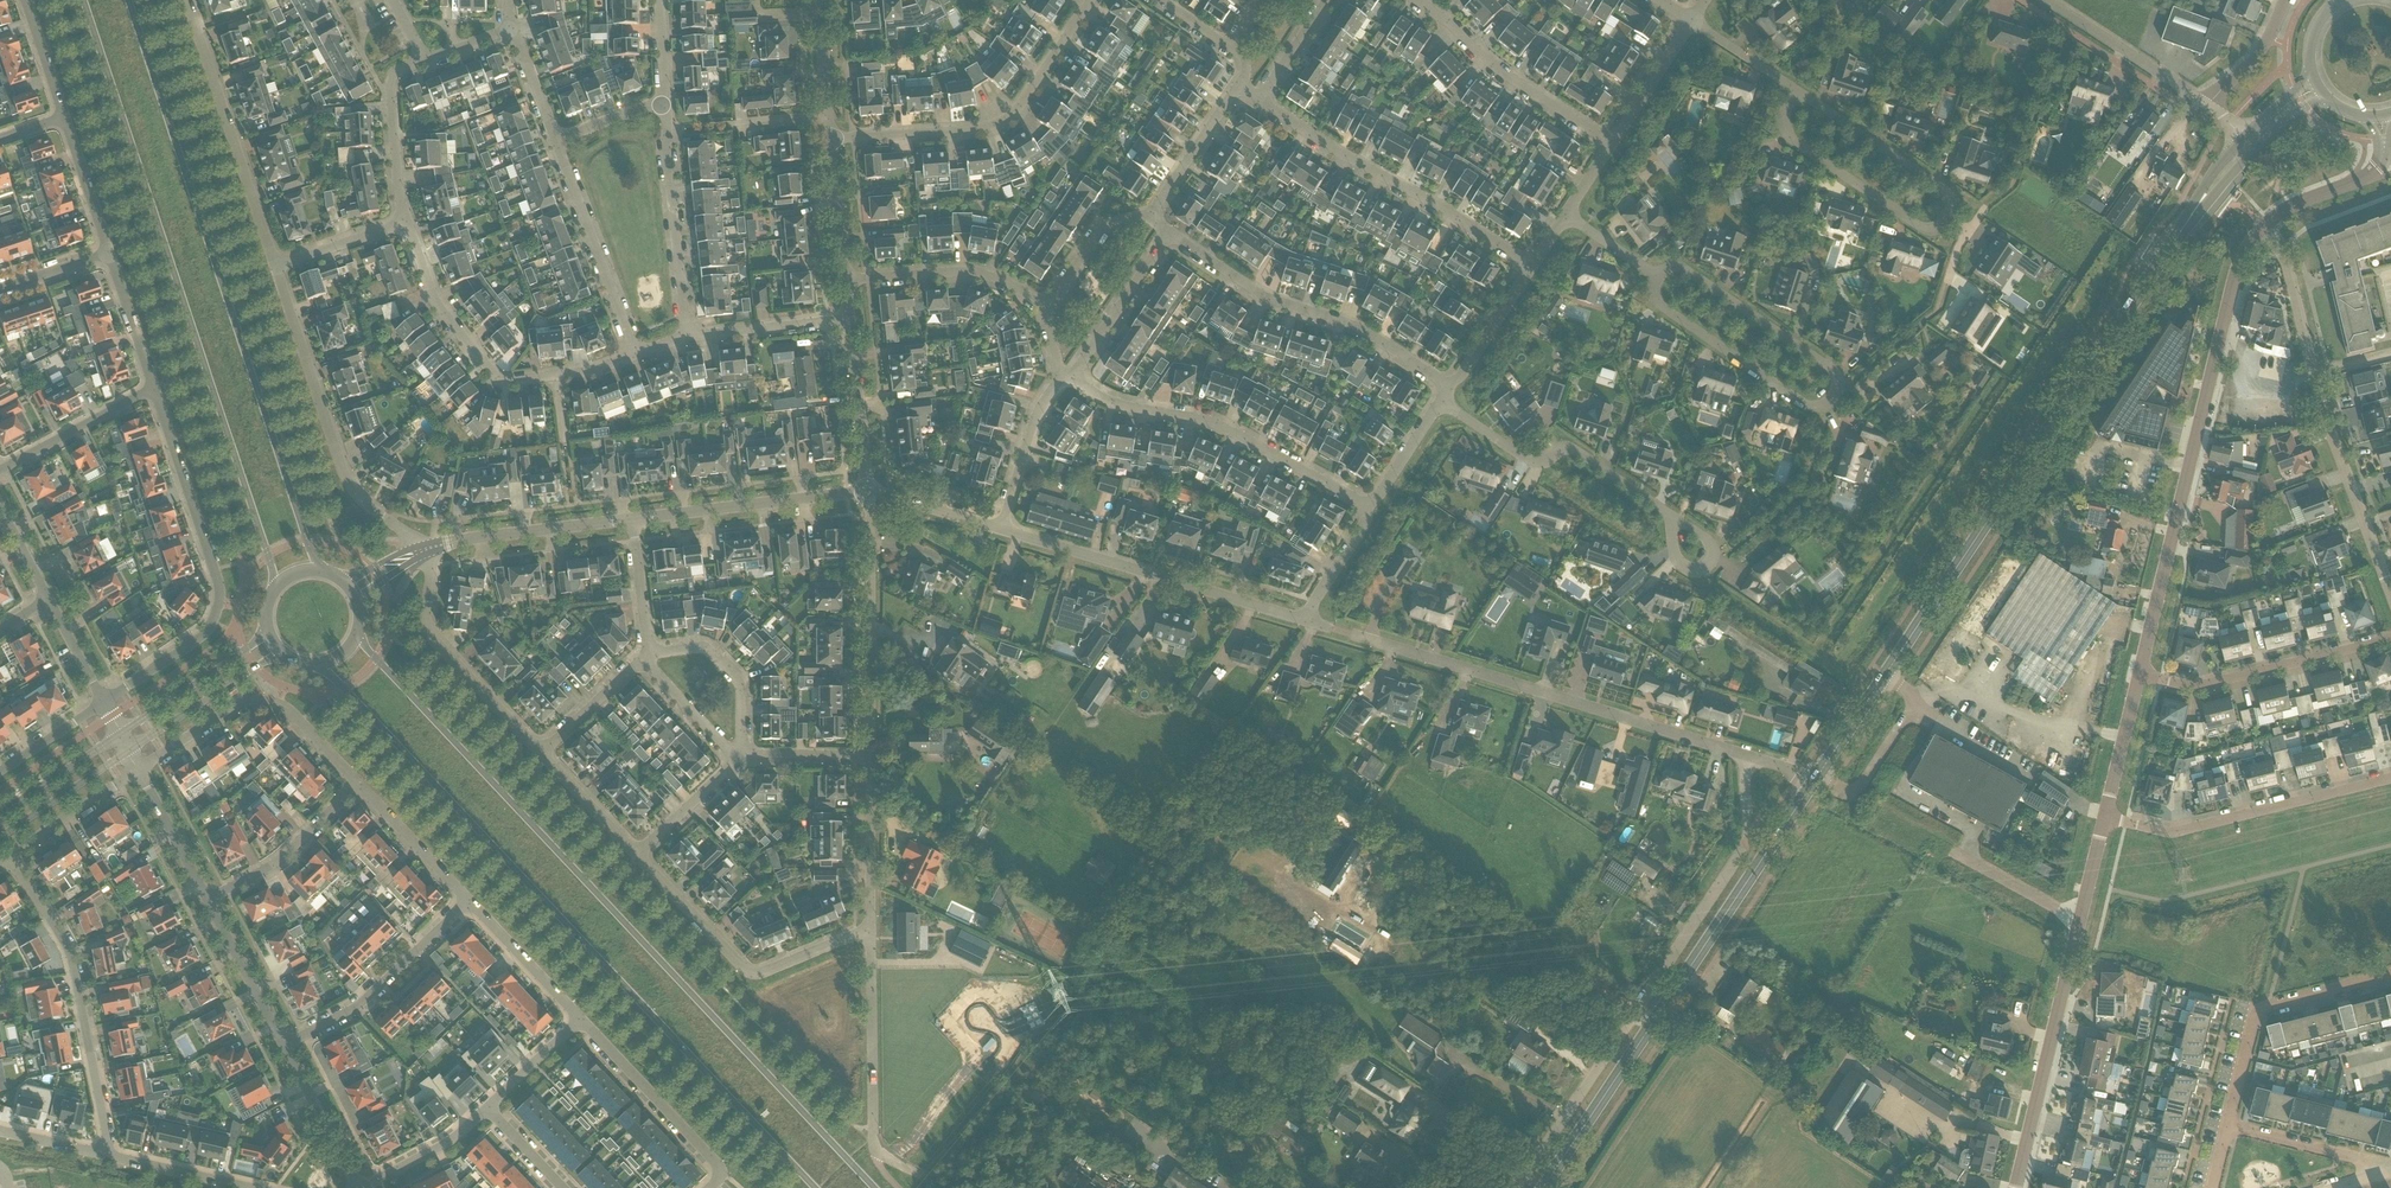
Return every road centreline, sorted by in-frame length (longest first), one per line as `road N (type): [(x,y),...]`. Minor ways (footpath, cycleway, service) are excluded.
road 1 (secondary): [(872,1187),(750,1049),(357,637)]
road 2 (secondary): [(321,666),(815,1187)]
road 3 (secondary): [(83,0),(278,587)]
road 4 (secondary): [(319,573),(128,0)]
road 5 (secondary): [(1882,679),(2196,207)]
road 6 (unclassified): [(1743,754),(1748,836),(1742,851),(1516,1187)]
road 7 (secondary): [(1544,1187),(1815,780)]
road 8 (residential): [(2145,649),(2231,281),(2263,227)]
road 9 (residential): [(1743,754),(1354,636)]
road 10 (residential): [(2263,227),(2285,256),(2310,373),(2390,597)]
road 11 (residential): [(2018,1187),(2106,816)]
road 12 (residential): [(153,390),(219,605),(197,641),(103,704)]
road 13 (residential): [(1368,508),(1211,426),(1113,407),(1064,380)]
road 14 (residential): [(423,554),(346,481),(276,266)]
road 15 (residential): [(635,355),(591,371),(501,380),(437,303),(407,221)]
road 16 (residential): [(830,137),(1001,123),(1092,0)]
road 17 (residential): [(1447,388),(1354,328),(1263,298),(1169,235)]
road 18 (residential): [(108,1156),(69,954),(8,859)]
road 19 (residential): [(1532,267),(1261,102)]
road 20 (residential): [(1304,620),(1001,531)]
road 21 (residential): [(2106,816),(2174,831),(2390,778)]
road 22 (residential): [(872,927),(753,970),(639,851)]
road 23 (residential): [(276,266),(188,0)]
road 24 (residential): [(359,786),(281,705),(254,701),(139,769)]
road 25 (residential): [(1655,277),(1657,303),(1794,401),(1830,403),(1838,389),(1827,367)]
road 26 (residential): [(1662,505),(1571,447),(1536,462),(1440,397)]
road 27 (residential): [(871,753),(867,494)]
road 28 (residential): [(2139,675),(2218,682),(2390,638)]
road 29 (residential): [(1793,90),(1786,138),(1922,229),(1943,223),(1952,203)]
road 30 (residential): [(2390,975),(2260,1009),(2229,1126)]
road 31 (residential): [(542,749),(430,636),(432,577),(423,554)]
road 32 (residential): [(1610,145),(1498,71),(1418,0)]
road 33 (residential): [(285,1045),(357,1005),(469,902)]
road 34 (residential): [(635,519),(867,494)]
road 35 (residential): [(635,355),(557,141)]
road 36 (residential): [(710,1187),(720,1173),(714,1161),(580,1018)]
road 37 (residential): [(874,1150),(872,927)]
road 38 (residential): [(423,554),(490,537),(635,519)]
road 39 (residential): [(1046,307),(990,276),(847,280)]
road 40 (residential): [(688,336),(668,132)]
road 41 (residential): [(2145,649),(2055,624),(1989,712)]
road 42 (residential): [(1827,367),(1684,272),(1655,277)]
road 43 (residential): [(1952,203),(1947,192),(1793,90)]
road 44 (residential): [(2207,106),(2043,0)]
road 45 (residential): [(209,900),(277,860),(359,786)]
road 46 (residential): [(738,756),(741,687),(725,666),(705,648),(647,653)]
road 47 (tertiary): [(129,752),(280,653)]
road 48 (tertiary): [(268,634),(120,736)]
road 49 (residential): [(1064,380),(1169,235)]
road 50 (residential): [(407,221),(392,79),(422,61)]
road 51 (residential): [(867,494),(850,318)]
road 52 (residential): [(872,927),(871,753)]
road 53 (residential): [(0,472),(153,390)]
road 54 (secondary): [(2196,207),(2289,119),(2326,100)]
road 55 (residential): [(2390,1169),(2229,1126)]
road 56 (residential): [(1001,531),(1033,421),(1064,380)]
road 57 (residential): [(285,1045),(209,900)]
road 58 (residential): [(688,336),(850,318)]
road 59 (residential): [(580,1018),(469,902)]
road 60 (residential): [(469,902),(359,786)]
road 61 (residential): [(1149,216),(1242,86)]
road 62 (residential): [(8,859),(139,769)]
road 63 (residential): [(357,1184),(285,1045)]
road 64 (tertiary): [(0,839),(129,752)]
road 65 (residential): [(357,1184),(488,1108)]
road 66 (residential): [(254,1187),(108,1156)]
road 67 (residential): [(209,900),(139,769)]
road 68 (unclassified): [(1815,780),(1855,792),(1912,702)]
road 69 (residential): [(1447,388),(1532,267)]
road 70 (residential): [(1610,145),(1690,23)]
road 71 (residential): [(1046,307),(1106,225),(1149,216)]
road 72 (residential): [(2106,816),(2139,675)]
road 73 (residential): [(847,280),(830,137)]
road 74 (residential): [(64,118),(108,255)]
road 75 (tertiary): [(120,736),(0,814)]
road 76 (residential): [(108,255),(153,390)]
road 77 (residential): [(542,749),(647,653)]
road 78 (residential): [(639,851),(542,749)]
road 79 (residential): [(2263,227),(2365,178),(2381,156)]
road 80 (residential): [(1001,531),(867,494)]
road 81 (residential): [(276,266),(407,221)]
road 82 (residential): [(738,756),(647,653)]
road 83 (residential): [(830,137),(821,0)]
road 84 (residential): [(639,851),(738,756)]
road 85 (unclassified): [(2287,0),(2255,65),(2207,106)]
road 86 (residential): [(647,653),(635,519)]
road 87 (residential): [(738,756),(871,753)]
road 88 (residential): [(1368,508),(1440,397)]
road 89 (residential): [(1304,620),(1368,508)]
road 90 (residential): [(488,1108),(580,1018)]
road 91 (residential): [(0,774),(103,704)]
road 92 (residential): [(25,0),(64,118)]
road 93 (residential): [(1793,90),(1690,23)]
road 94 (residential): [(1329,0),(1261,102)]
road 95 (residential): [(557,141),(510,28)]
road 96 (secondary): [(1815,780),(1882,679)]

